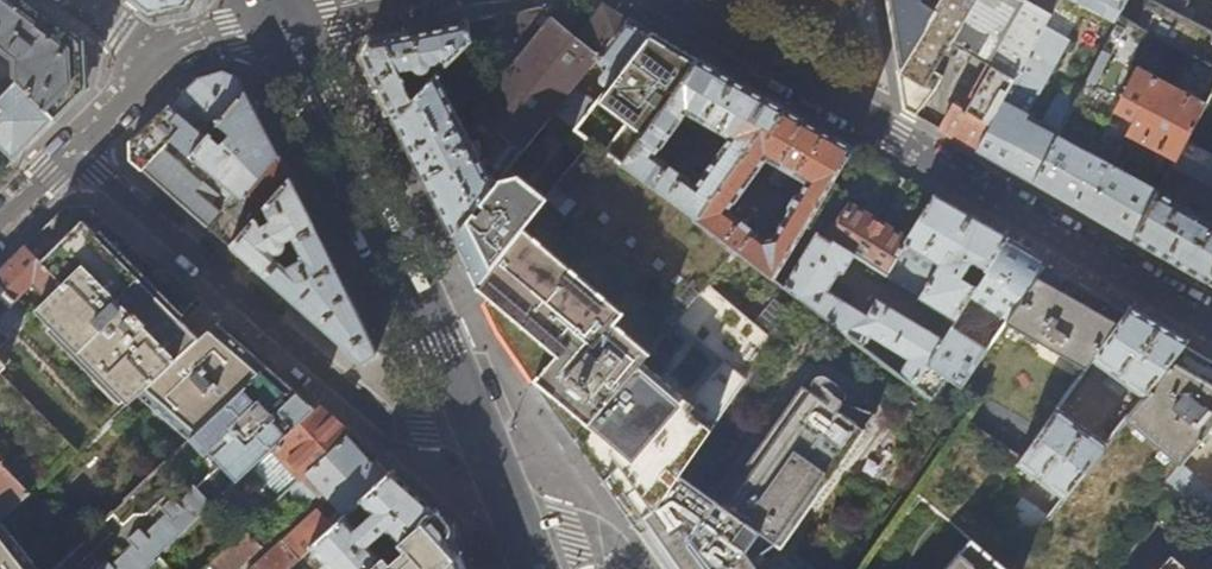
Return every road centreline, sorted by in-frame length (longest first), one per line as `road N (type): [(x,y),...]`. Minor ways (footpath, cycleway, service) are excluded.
road 1 (residential): [(655,0),(1211,320)]
road 2 (residential): [(72,153),(402,434),(482,438)]
road 3 (secondary): [(284,25),(482,438)]
road 4 (residential): [(284,25),(154,60)]
road 5 (residential): [(154,60),(72,153)]

